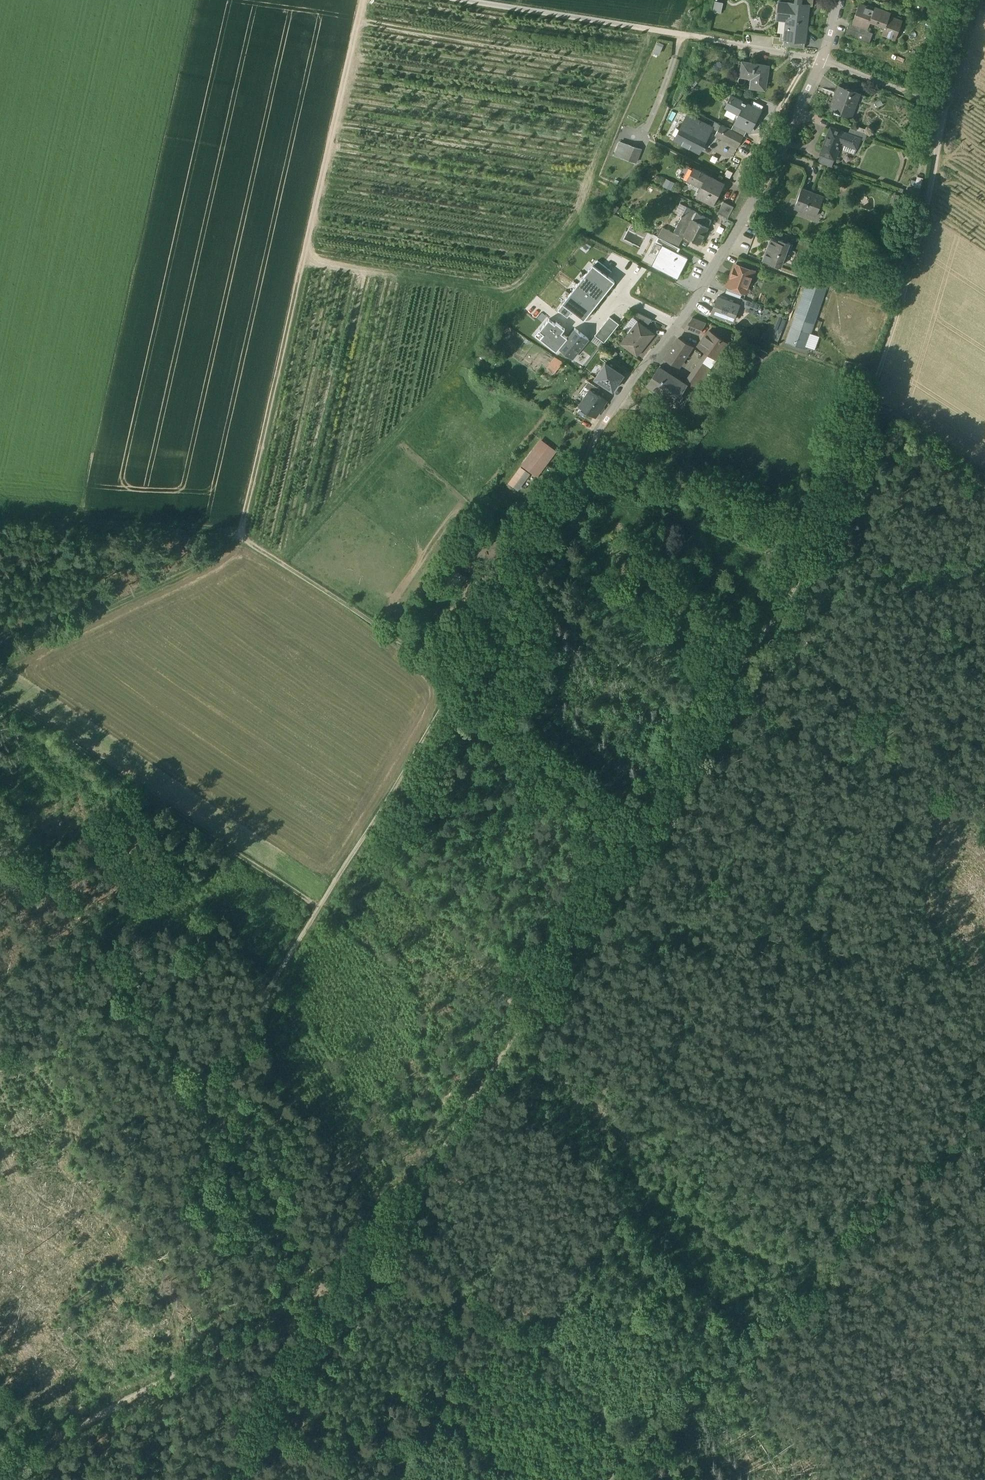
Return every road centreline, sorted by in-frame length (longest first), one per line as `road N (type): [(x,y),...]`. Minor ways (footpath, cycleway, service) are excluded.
road 1 (track): [(0,1473),(323,1292),(203,1091),(508,590),(565,522),(594,438)]
road 2 (track): [(230,1479),(828,526),(868,400)]
road 3 (track): [(363,0),(240,541)]
road 4 (track): [(984,1111),(610,1479)]
road 5 (residential): [(837,0),(822,60),(718,263),(594,438)]
road 6 (track): [(967,0),(923,225),(868,400)]
road 7 (track): [(318,908),(0,701)]
road 8 (track): [(822,60),(467,0)]
road 9 (track): [(635,1455),(523,1332),(396,1219)]
road 10 (track): [(240,541),(0,658)]
road 11 (track): [(459,680),(240,541)]
road 12 (track): [(240,541),(0,518)]
road 13 (track): [(868,400),(984,478)]
road 14 (track): [(822,60),(946,107)]

